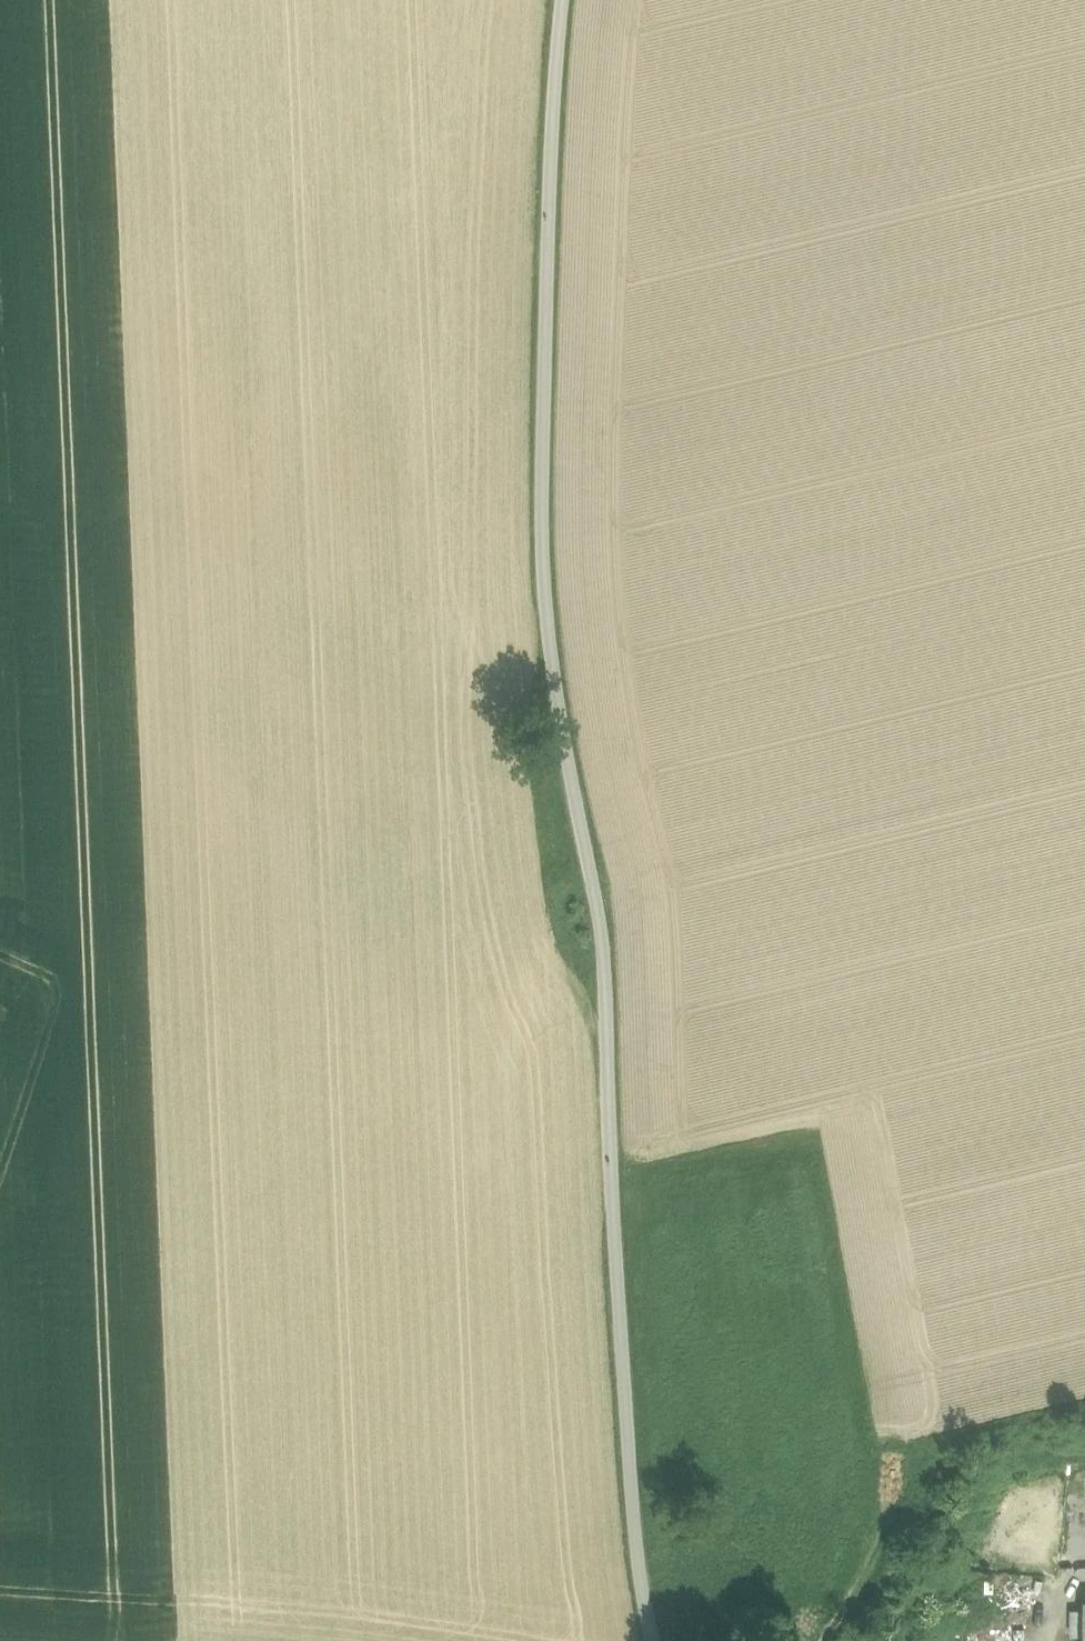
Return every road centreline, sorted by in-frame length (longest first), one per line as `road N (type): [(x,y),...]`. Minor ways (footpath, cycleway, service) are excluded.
road 1 (unclassified): [(562,0),(545,322),(543,585),(604,983),(631,1513),(656,1640)]

